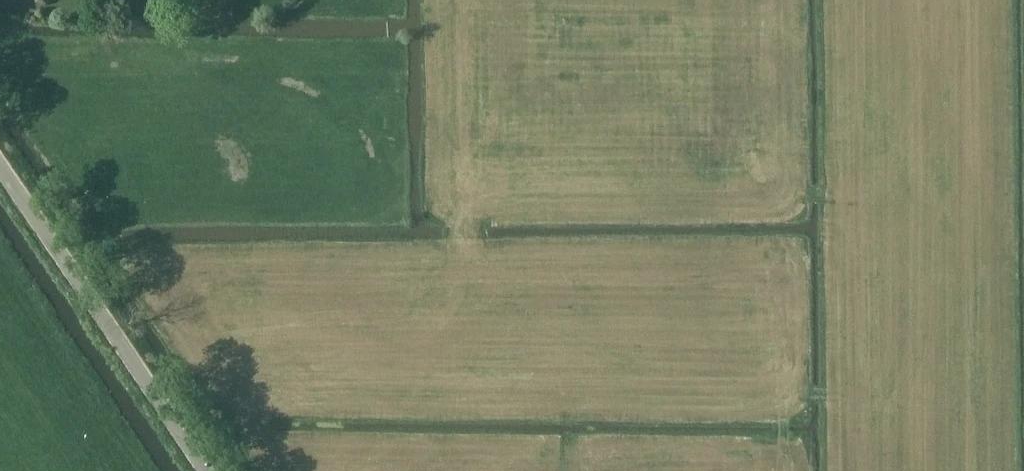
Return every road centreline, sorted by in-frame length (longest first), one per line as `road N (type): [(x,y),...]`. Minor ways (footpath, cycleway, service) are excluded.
road 1 (unclassified): [(194,470),(0,180)]

